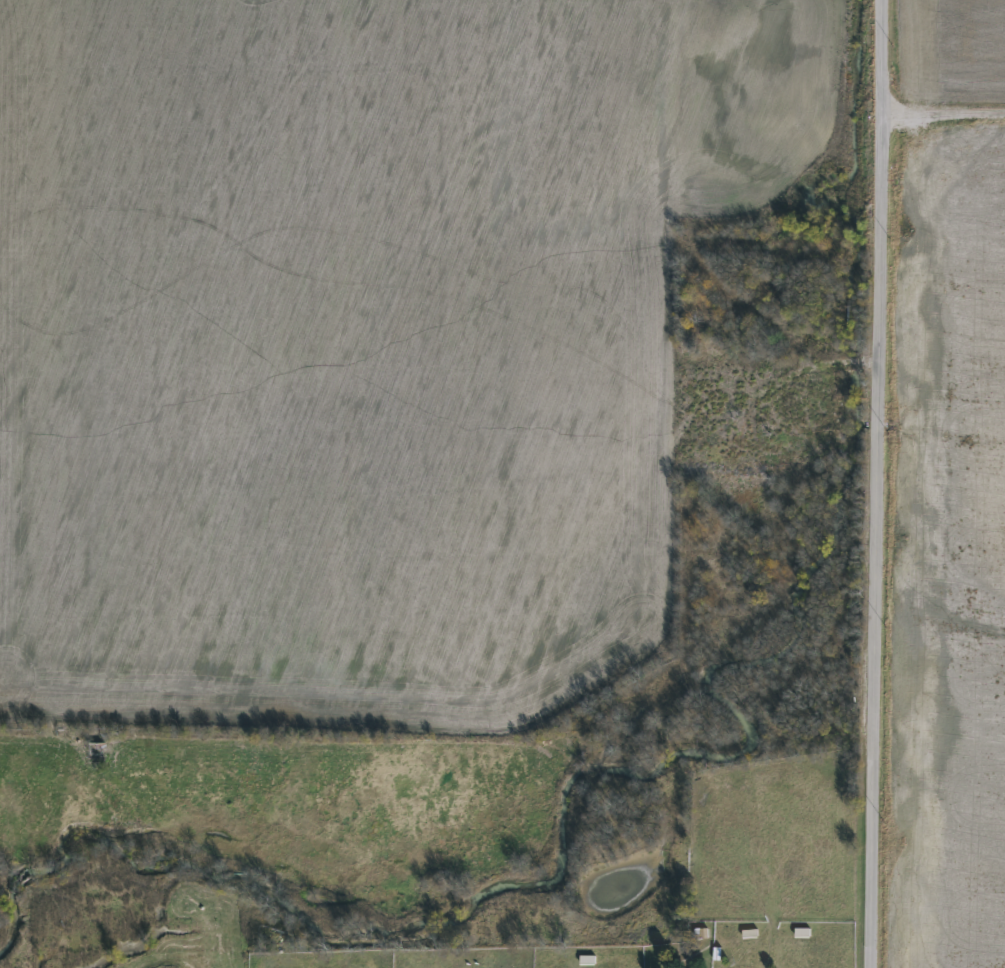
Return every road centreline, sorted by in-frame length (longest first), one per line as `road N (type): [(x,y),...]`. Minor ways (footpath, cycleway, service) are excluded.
road 1 (tertiary): [(882,0),(870,967)]
road 2 (residential): [(1004,118),(881,111)]

